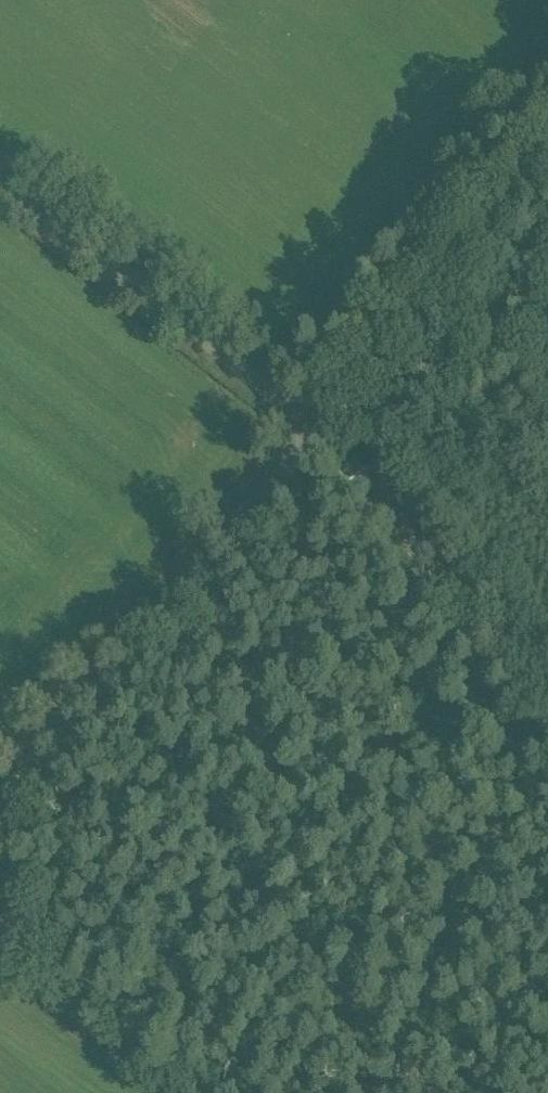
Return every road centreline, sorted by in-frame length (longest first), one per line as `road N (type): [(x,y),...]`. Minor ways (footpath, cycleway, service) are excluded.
road 1 (unclassified): [(0,794),(321,425)]
road 2 (unclassified): [(321,425),(0,178)]
road 3 (unclassified): [(321,425),(547,168)]
road 4 (unclassified): [(547,663),(447,539),(321,425)]

